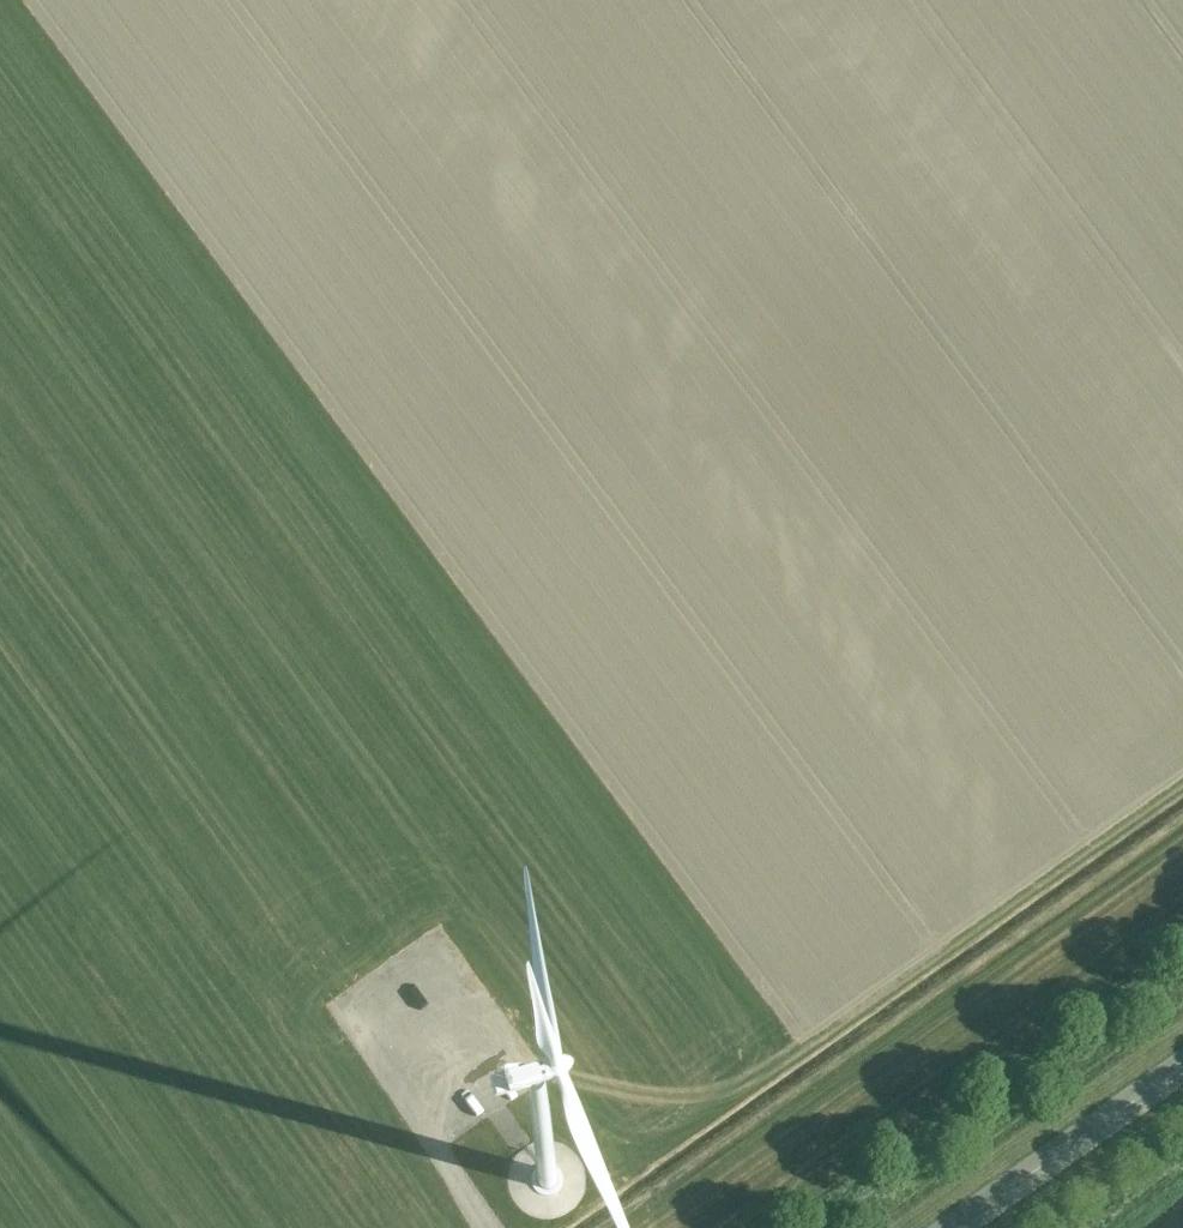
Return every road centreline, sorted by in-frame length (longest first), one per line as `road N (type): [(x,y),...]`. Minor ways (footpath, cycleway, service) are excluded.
road 1 (unclassified): [(955,1227),(1182,1067)]

